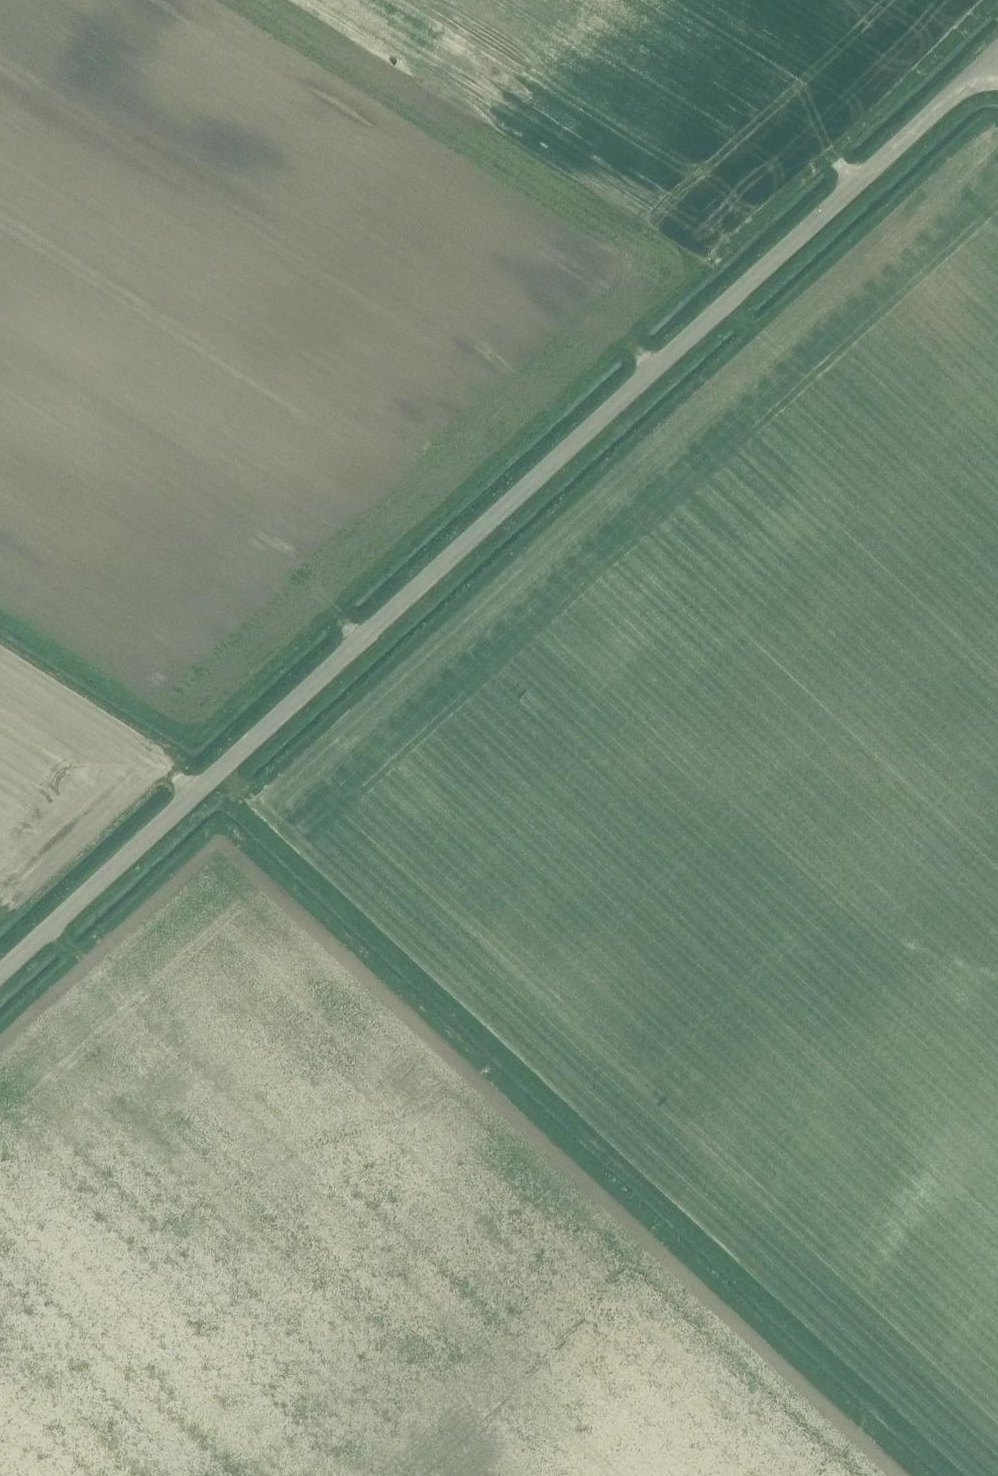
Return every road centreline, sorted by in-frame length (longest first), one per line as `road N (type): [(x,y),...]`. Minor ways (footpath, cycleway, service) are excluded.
road 1 (unclassified): [(0,981),(997,75)]

